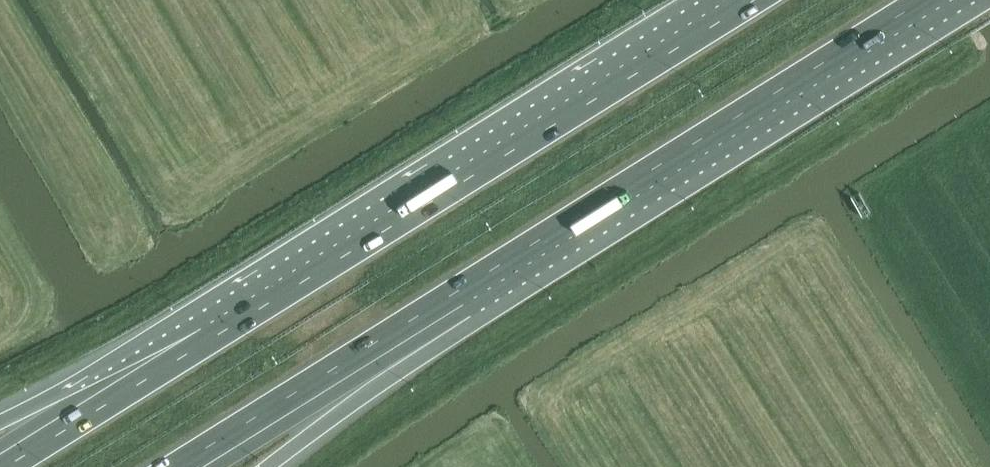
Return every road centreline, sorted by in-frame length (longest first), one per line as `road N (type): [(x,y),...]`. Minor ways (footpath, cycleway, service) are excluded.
road 1 (motorway): [(752,0),(80,420)]
road 2 (motorway): [(458,301),(940,0)]
road 3 (motorway): [(192,466),(458,301)]
road 4 (motorway): [(268,466),(458,301)]

